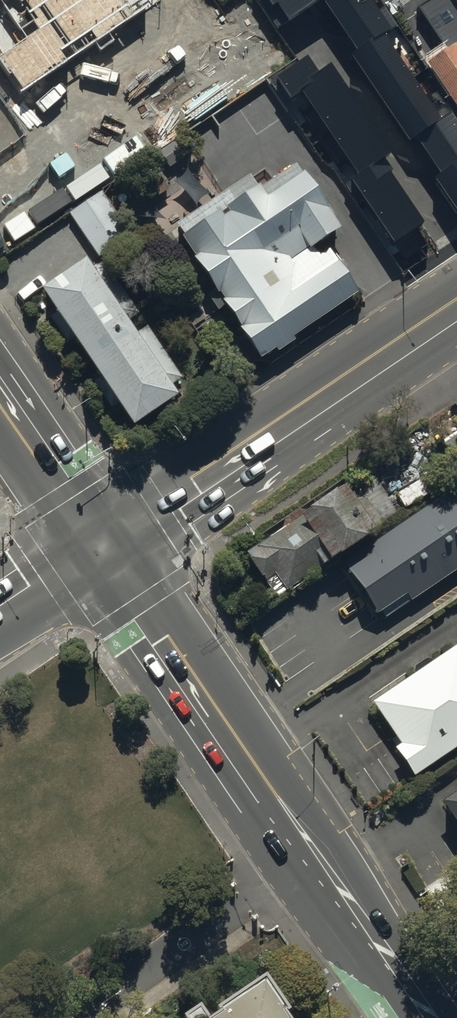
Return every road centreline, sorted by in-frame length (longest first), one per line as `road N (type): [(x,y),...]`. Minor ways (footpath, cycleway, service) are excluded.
road 1 (secondary): [(98,542),(423,1017)]
road 2 (secondary): [(98,542),(456,300)]
road 3 (secondary): [(0,398),(98,542)]

